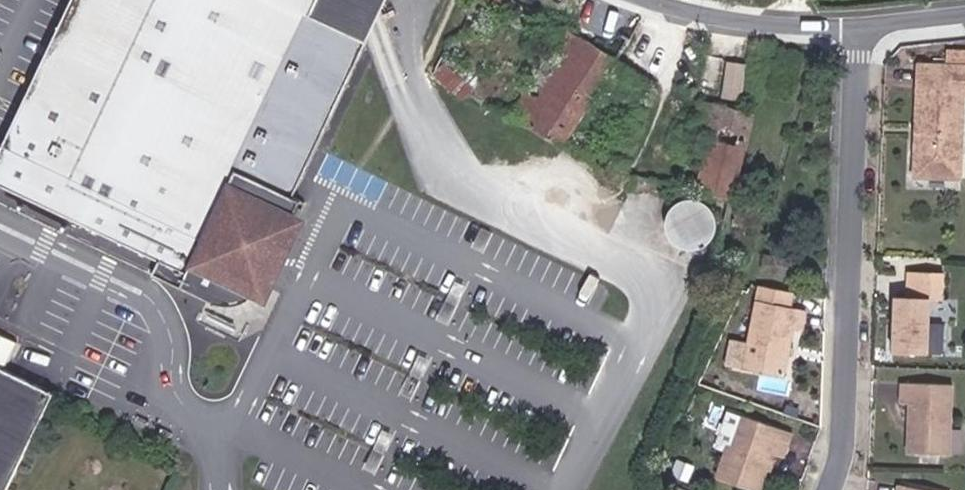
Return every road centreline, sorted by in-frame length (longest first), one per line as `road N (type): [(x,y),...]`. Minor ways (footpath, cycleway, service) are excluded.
road 1 (residential): [(836,489),(851,423),(854,26)]
road 2 (residential): [(652,0),(766,24),(854,26)]

